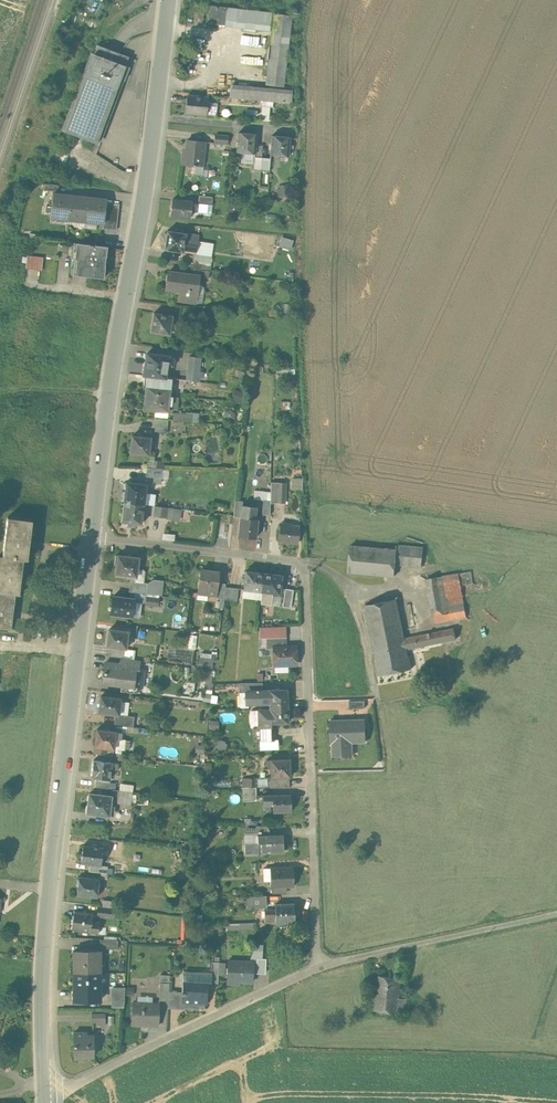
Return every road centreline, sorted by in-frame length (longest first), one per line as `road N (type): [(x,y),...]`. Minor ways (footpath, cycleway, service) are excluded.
road 1 (residential): [(92,533),(305,561),(320,965)]
road 2 (tertiary): [(47,1094),(48,943),(92,533)]
road 3 (tertiary): [(92,533),(170,0)]
road 4 (residential): [(320,965),(47,1094)]
road 5 (residential): [(320,965),(556,915)]

